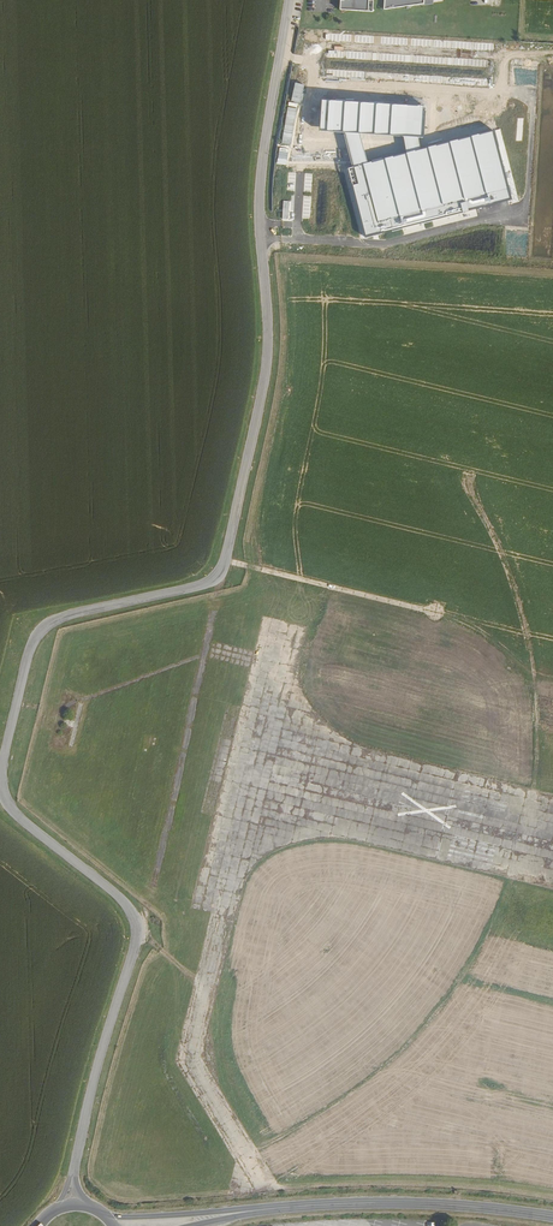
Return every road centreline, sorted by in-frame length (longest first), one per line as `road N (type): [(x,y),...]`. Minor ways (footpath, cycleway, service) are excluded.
road 1 (unclassified): [(73,1172),(135,932),(125,904),(11,807),(1,775),(35,635),(63,616),(199,586),(225,560),(265,371),(261,172),(290,0)]
road 2 (primary): [(263,1209),(390,1202),(552,1217)]
road 3 (primary): [(263,1209),(107,1218)]

